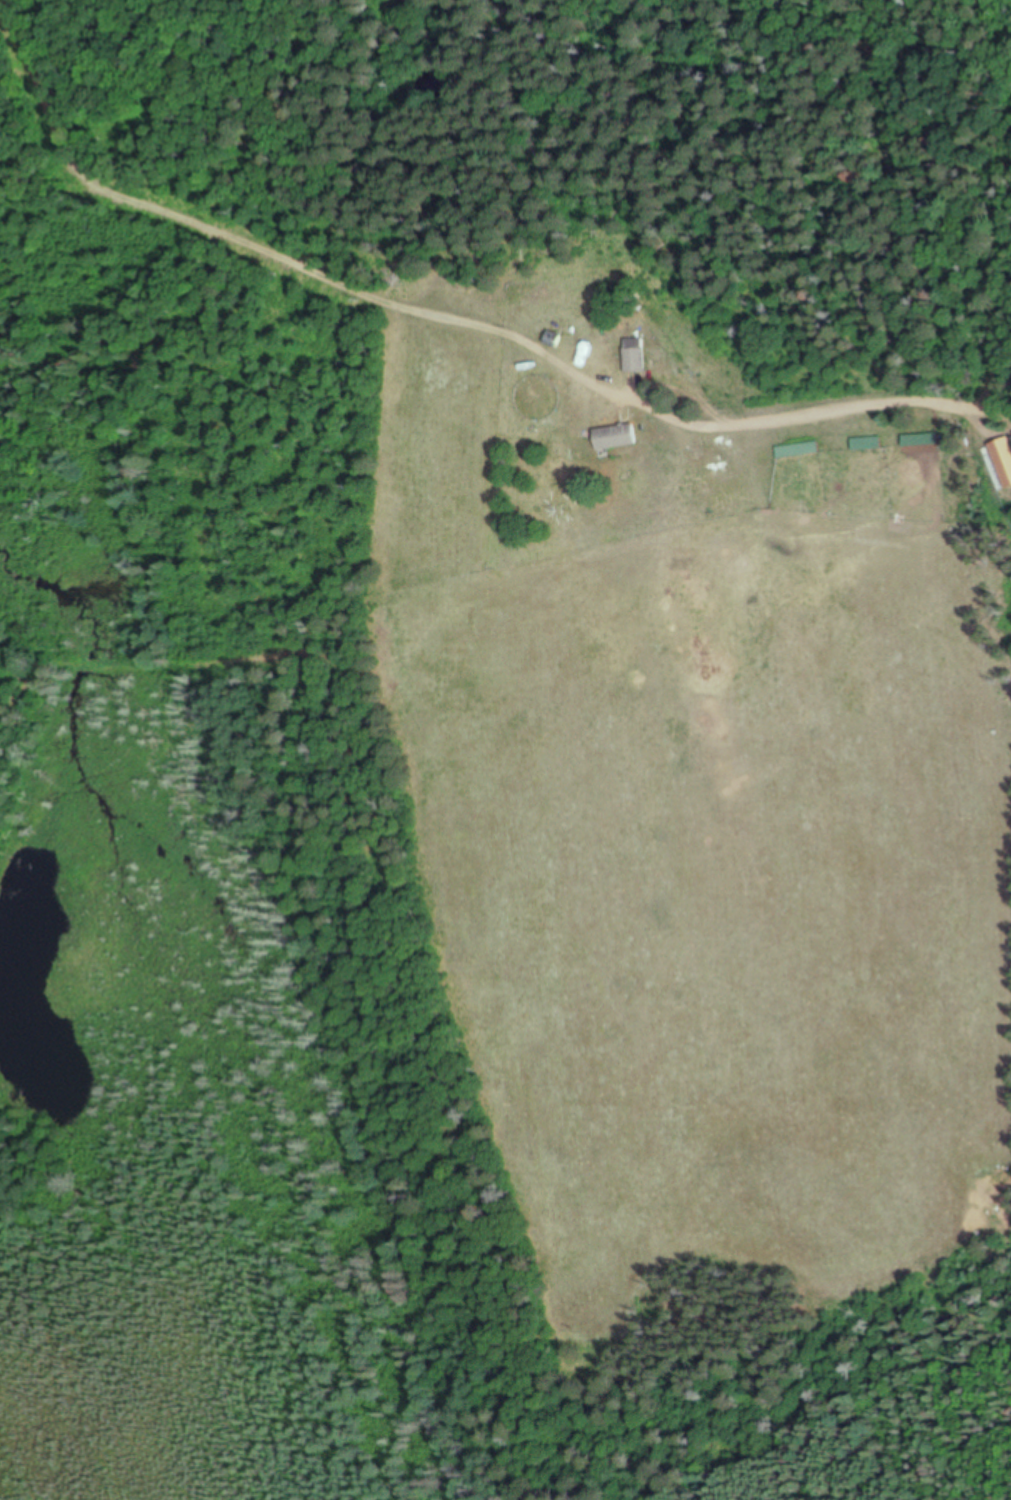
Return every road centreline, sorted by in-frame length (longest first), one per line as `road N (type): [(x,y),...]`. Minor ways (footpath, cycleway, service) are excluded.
road 1 (residential): [(1010,415),(669,425)]

